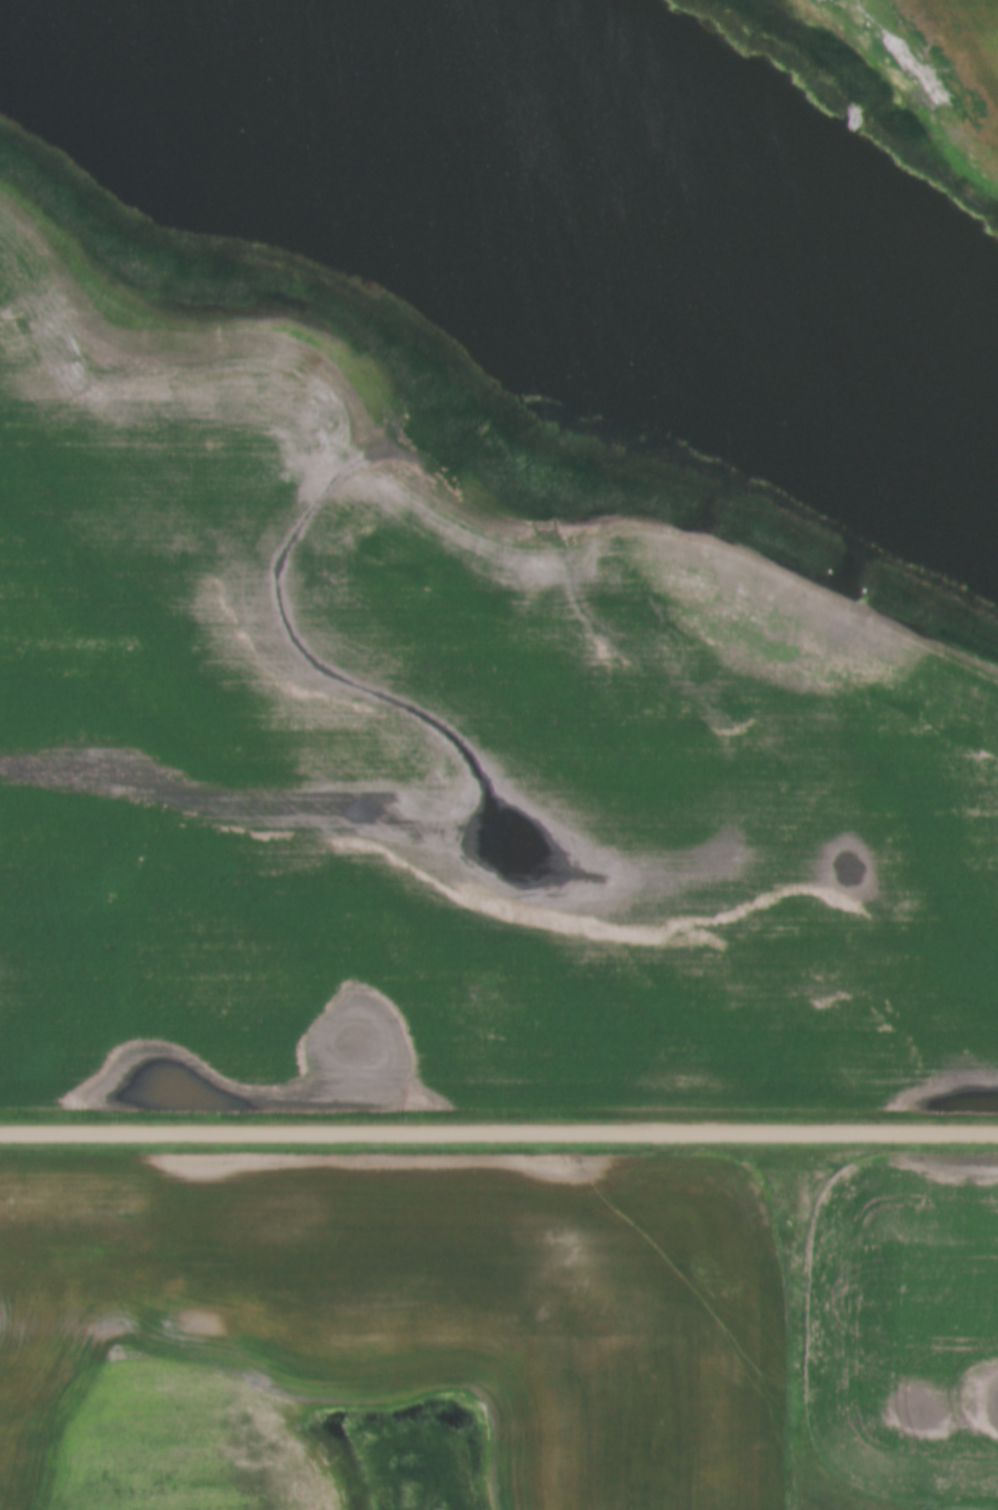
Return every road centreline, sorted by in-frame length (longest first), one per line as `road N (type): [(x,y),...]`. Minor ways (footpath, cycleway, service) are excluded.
road 1 (residential): [(0,1134),(997,1135)]

